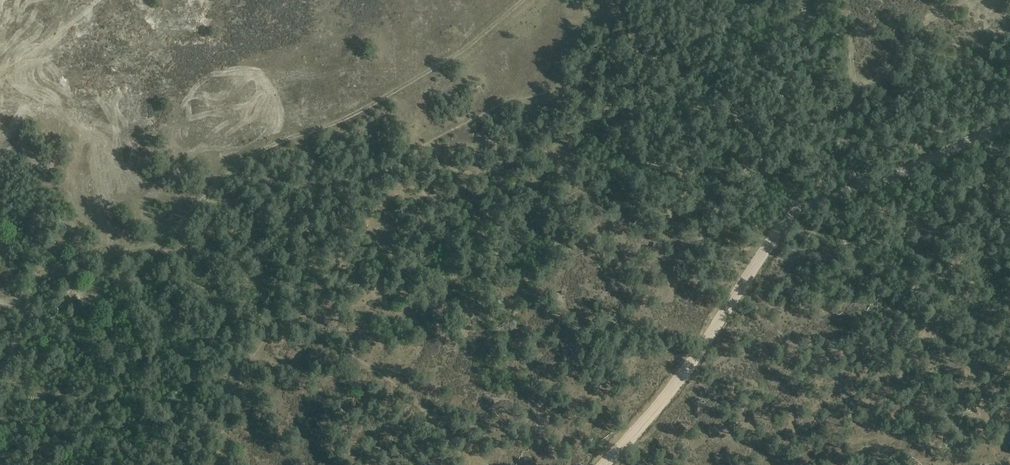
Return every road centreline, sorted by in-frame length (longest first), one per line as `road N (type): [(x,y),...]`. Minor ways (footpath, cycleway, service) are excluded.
road 1 (track): [(603,464),(695,359),(785,220),(1009,124)]

